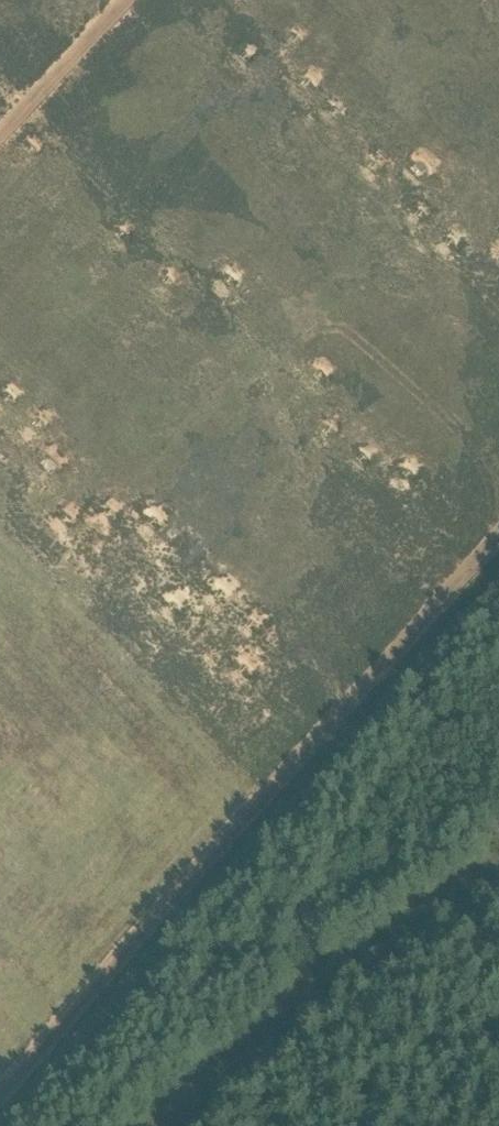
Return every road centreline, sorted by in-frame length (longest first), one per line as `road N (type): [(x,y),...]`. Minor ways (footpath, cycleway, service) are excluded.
road 1 (track): [(498,534),(0,1091)]
road 2 (track): [(125,0),(0,131)]

